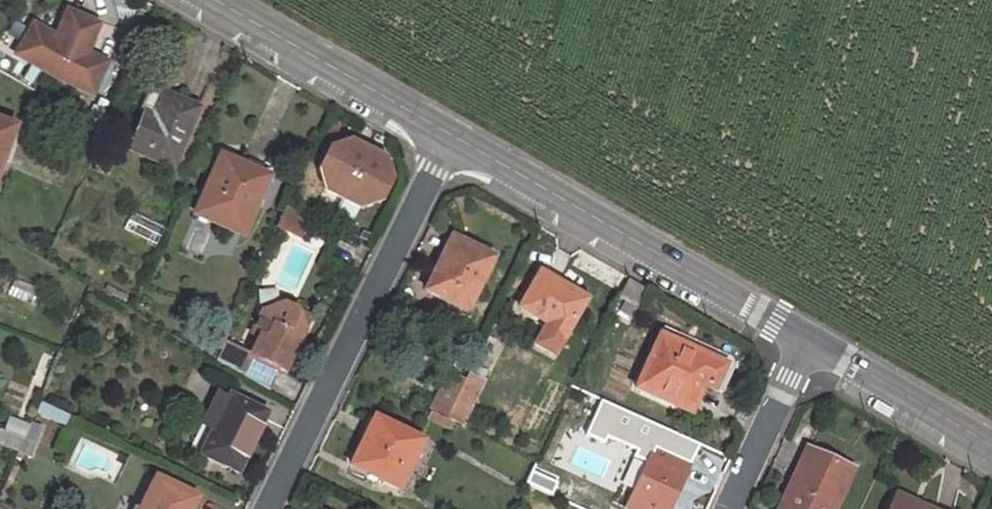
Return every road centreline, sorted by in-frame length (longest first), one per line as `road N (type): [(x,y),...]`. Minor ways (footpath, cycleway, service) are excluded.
road 1 (residential): [(807,341),(445,134)]
road 2 (residential): [(445,134),(265,508)]
road 3 (residential): [(445,134),(213,0)]
road 4 (residential): [(991,448),(807,341)]
road 5 (residential): [(807,341),(729,508)]

